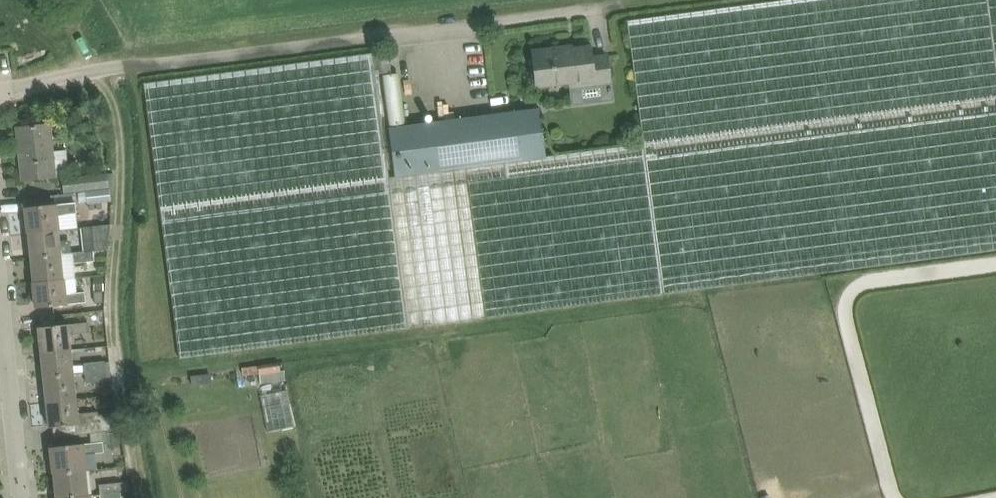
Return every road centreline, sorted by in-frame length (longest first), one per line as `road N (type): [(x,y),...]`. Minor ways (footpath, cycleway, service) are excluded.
road 1 (residential): [(0,92),(91,72),(659,0)]
road 2 (track): [(91,72),(114,110),(120,148),(116,366),(140,497)]
road 3 (residential): [(22,497),(0,279)]

